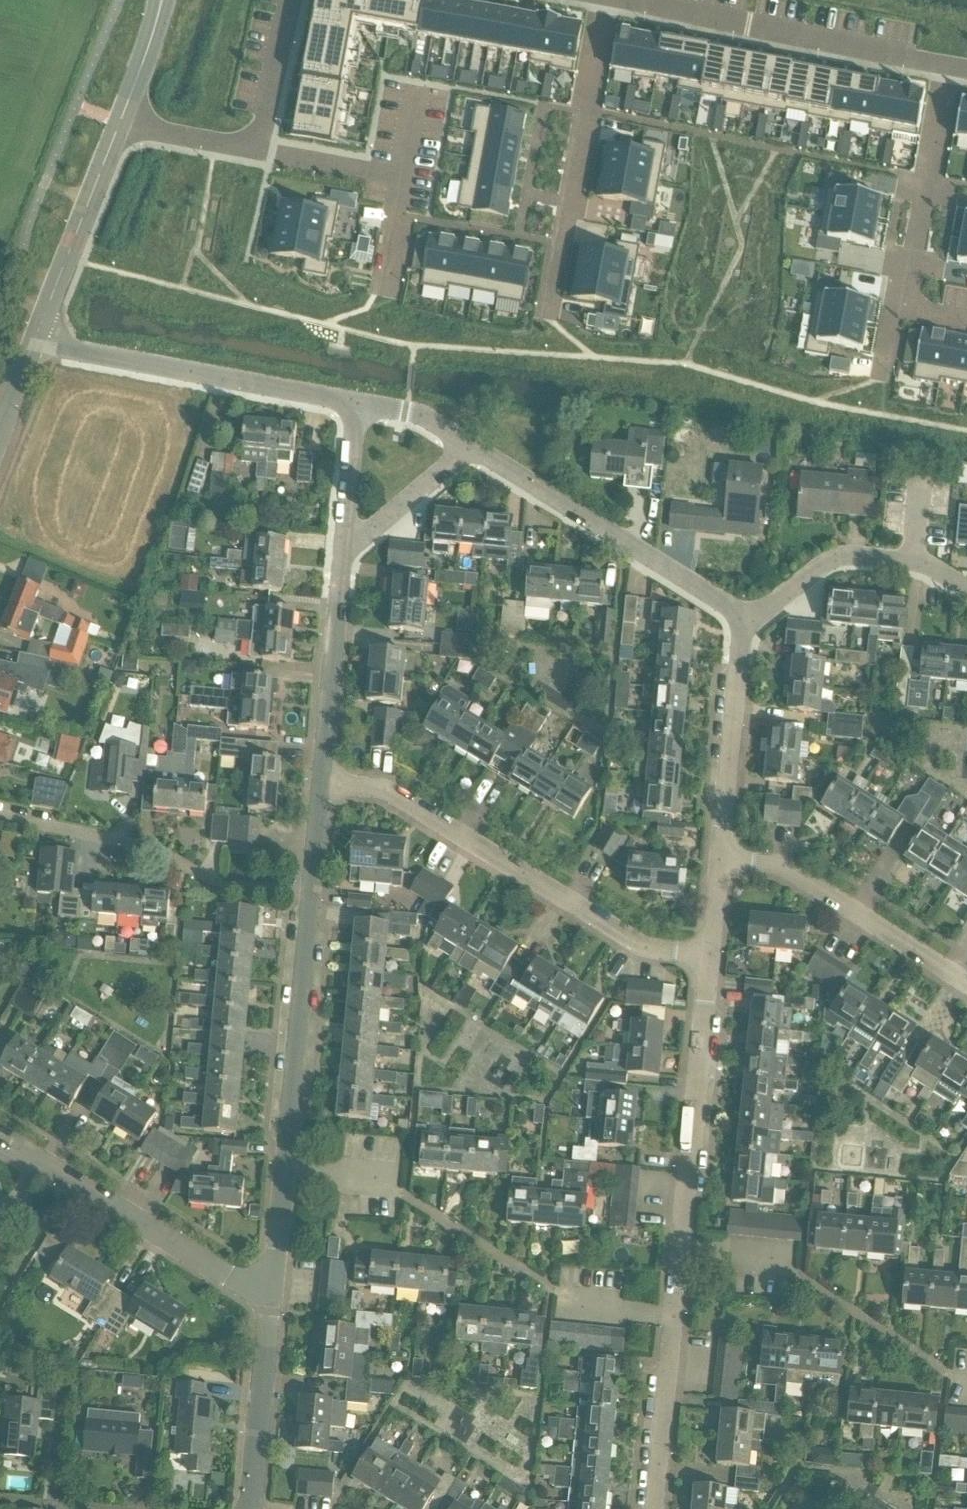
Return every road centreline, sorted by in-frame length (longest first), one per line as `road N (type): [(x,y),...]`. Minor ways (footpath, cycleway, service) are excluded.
road 1 (residential): [(710,953),(651,949),(372,787),(321,783)]
road 2 (residential): [(946,57),(882,384)]
road 3 (residential): [(610,0),(550,321)]
road 4 (residential): [(744,617),(468,447)]
road 5 (residential): [(0,816),(152,849),(217,885),(310,893)]
road 6 (residential): [(354,404),(39,338)]
road 7 (residential): [(271,1297),(0,1140)]
road 8 (residential): [(643,0),(946,57)]
road 9 (residential): [(684,1255),(710,953)]
road 10 (residential): [(966,985),(788,872),(721,861)]
road 11 (residential): [(290,1145),(310,893)]
road 12 (residential): [(966,590),(913,563),(838,558),(744,617)]
road 13 (residential): [(721,861),(744,617)]
road 14 (residential): [(39,338),(124,120)]
road 15 (residential): [(321,783),(345,553)]
road 16 (residential): [(250,1508),(271,1297)]
road 17 (residential): [(660,1508),(679,1305)]
road 18 (residential): [(345,553),(468,447)]
road 19 (residential): [(271,1297),(290,1145)]
road 20 (residential): [(257,148),(290,0)]
road 21 (residential): [(257,148),(404,179)]
road 22 (residential): [(345,553),(354,404)]
road 23 (residential): [(124,120),(257,148)]
road 24 (residential): [(124,120),(158,0)]
road 25 (residential): [(468,447),(406,415),(354,404)]

